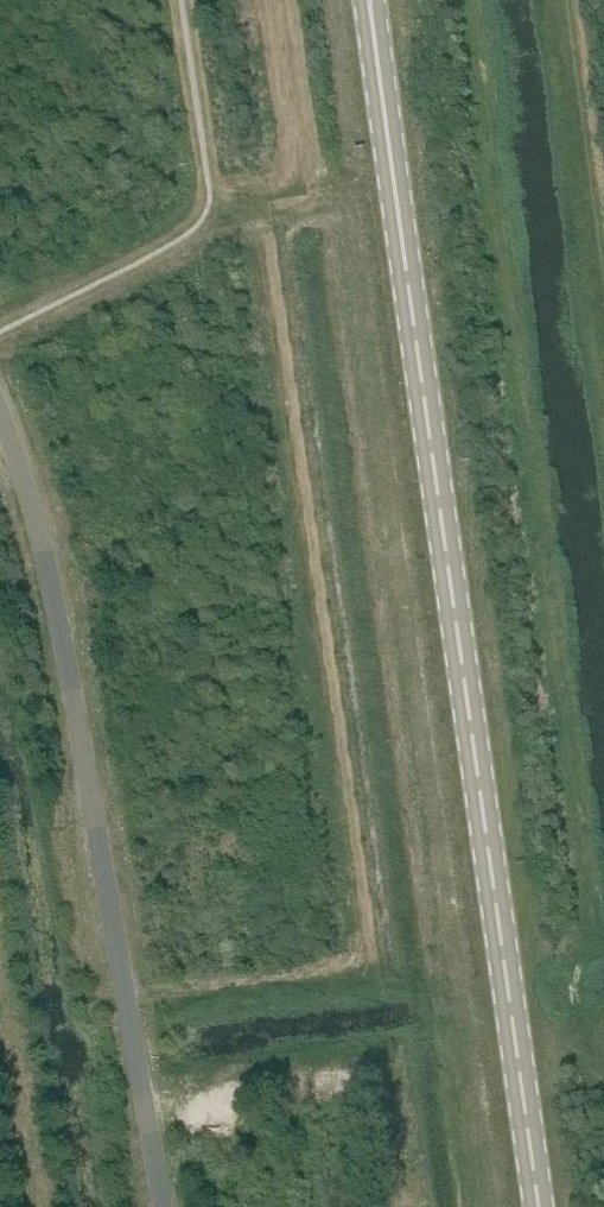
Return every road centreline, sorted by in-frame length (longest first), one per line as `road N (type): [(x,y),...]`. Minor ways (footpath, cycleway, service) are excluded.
road 1 (primary): [(530,1206),(461,623),(369,0)]
road 2 (unclassified): [(162,1206),(40,533),(0,411)]

